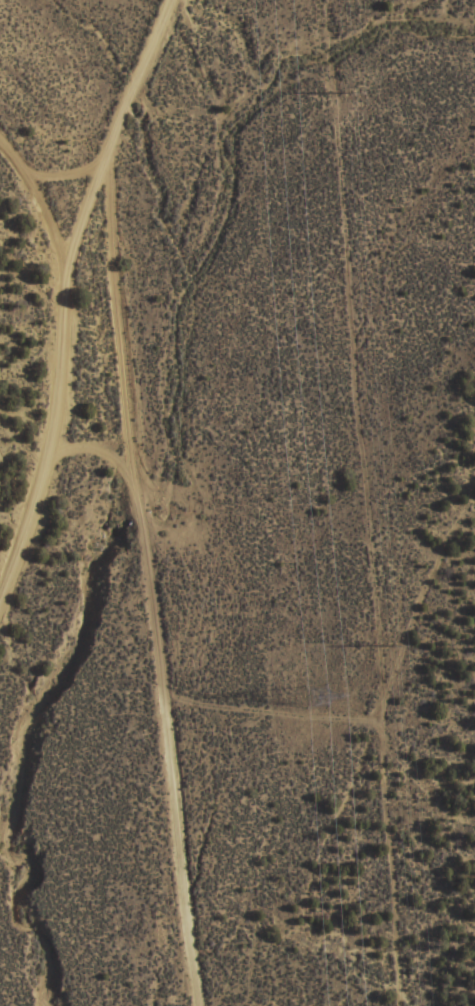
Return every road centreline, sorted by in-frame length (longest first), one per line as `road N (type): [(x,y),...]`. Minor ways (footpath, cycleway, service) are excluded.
road 1 (residential): [(207,1005),(126,316),(79,264),(41,189),(0,144)]
road 2 (tertiary): [(179,0),(79,264),(68,392),(37,507),(0,601)]

